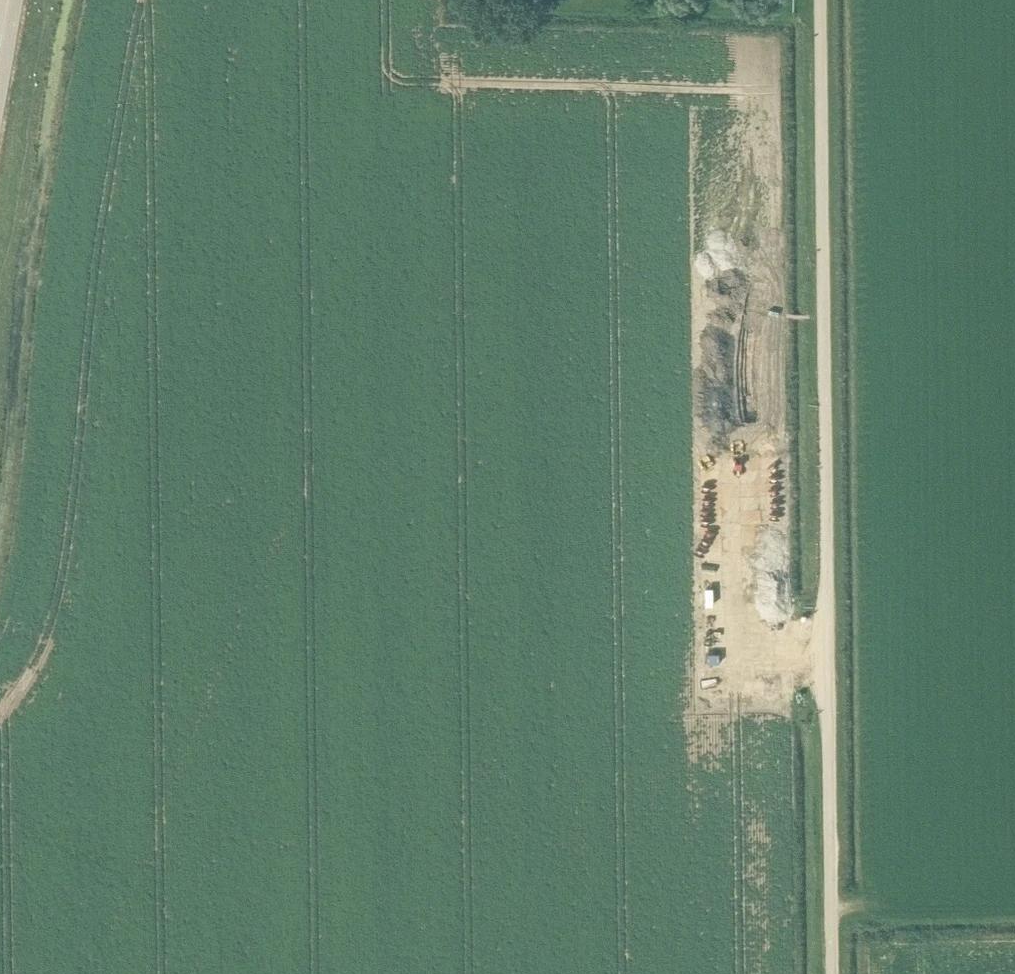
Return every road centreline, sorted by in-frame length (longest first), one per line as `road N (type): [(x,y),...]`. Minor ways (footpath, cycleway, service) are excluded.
road 1 (unclassified): [(832,973),(820,0)]

